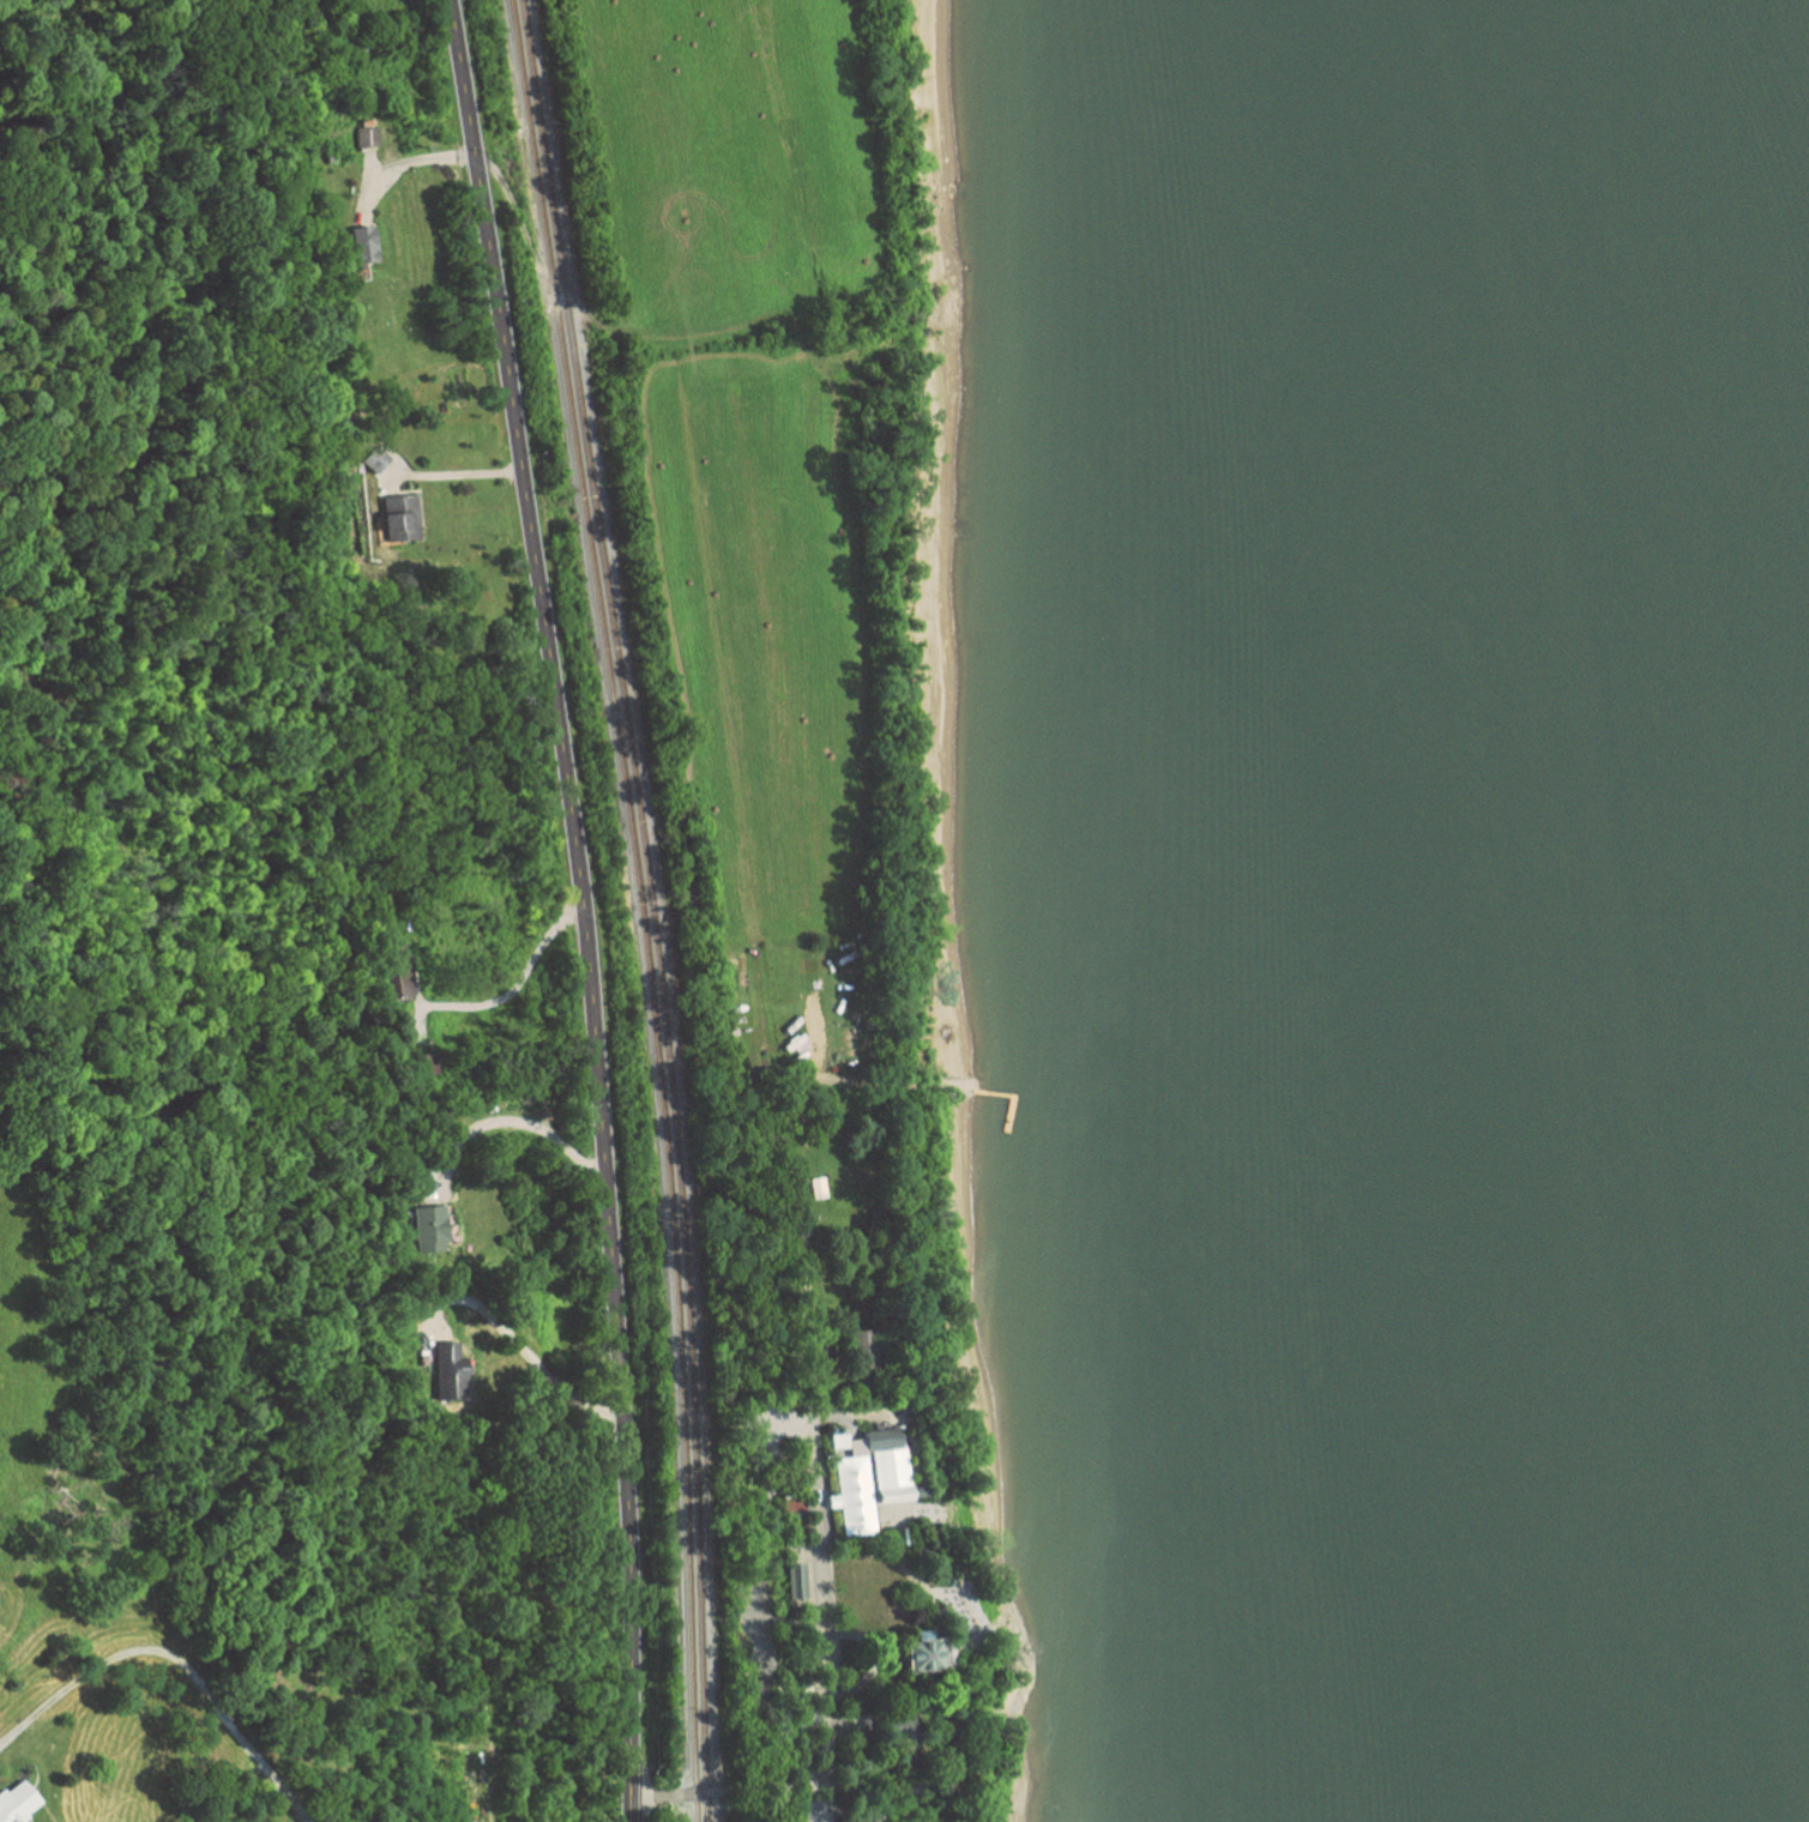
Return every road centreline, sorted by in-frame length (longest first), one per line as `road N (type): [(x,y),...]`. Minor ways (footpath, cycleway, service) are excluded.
road 1 (secondary): [(628,1821),(626,1526),(584,918),(448,0)]
road 2 (residential): [(628,1794),(830,1780),(809,1407)]
road 3 (track): [(809,1407),(803,1231),(783,1109),(792,1087),(809,1076),(949,1085)]

